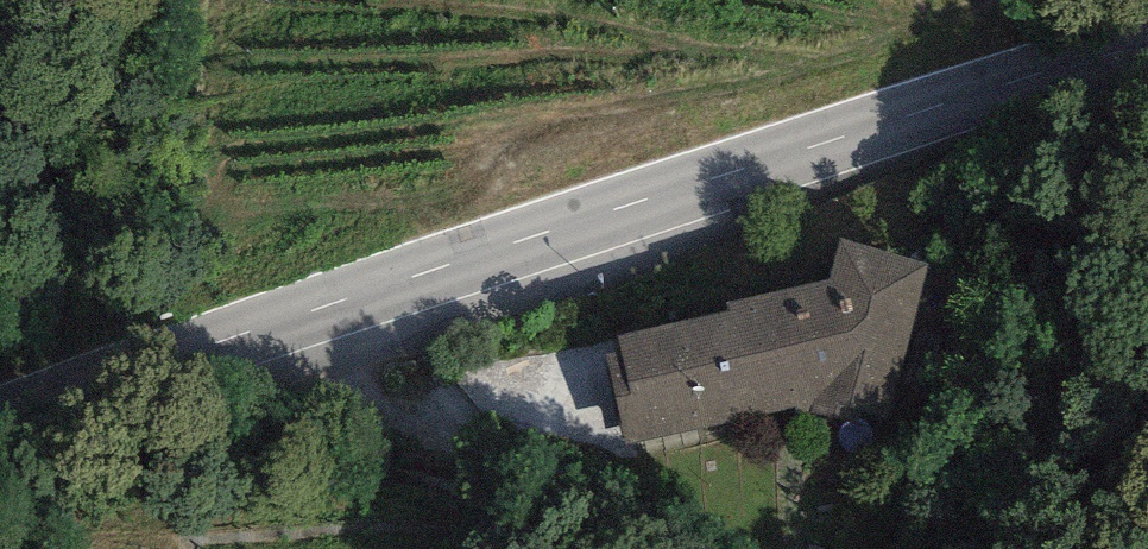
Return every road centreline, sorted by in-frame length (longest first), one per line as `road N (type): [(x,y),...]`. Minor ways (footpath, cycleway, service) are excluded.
road 1 (tertiary): [(0,425),(1105,46),(1147,41)]
road 2 (track): [(279,329),(400,424),(536,488),(631,548)]

